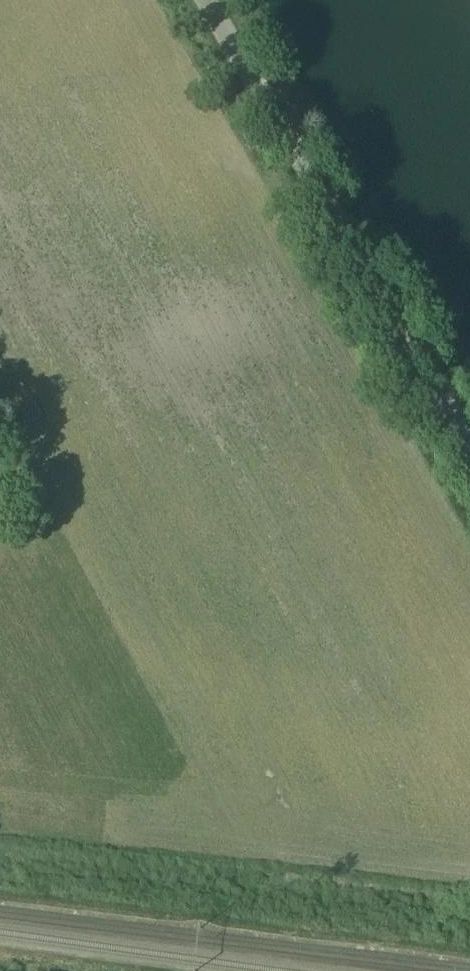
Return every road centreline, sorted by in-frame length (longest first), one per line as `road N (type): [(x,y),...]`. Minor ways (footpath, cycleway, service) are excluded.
road 1 (unclassified): [(469,435),(205,0)]

